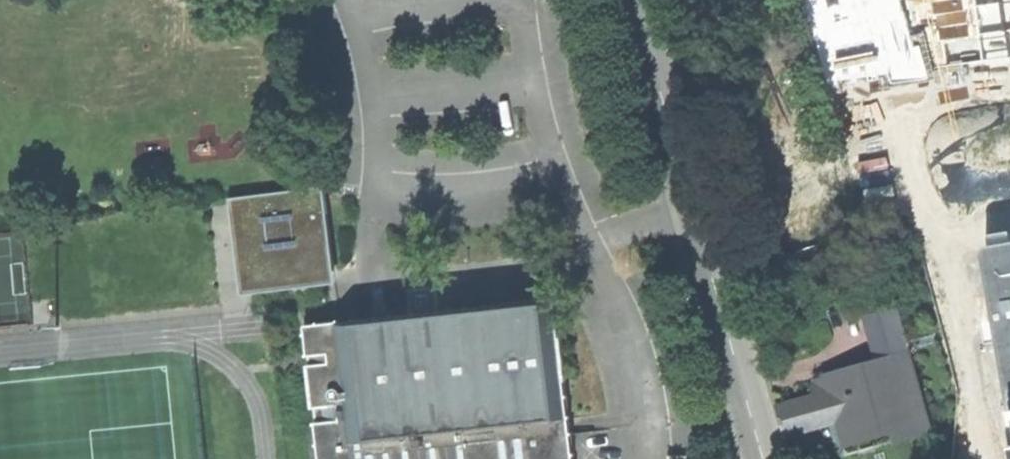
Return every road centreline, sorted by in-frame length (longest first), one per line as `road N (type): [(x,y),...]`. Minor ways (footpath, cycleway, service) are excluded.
road 1 (residential): [(762,458),(634,0)]

